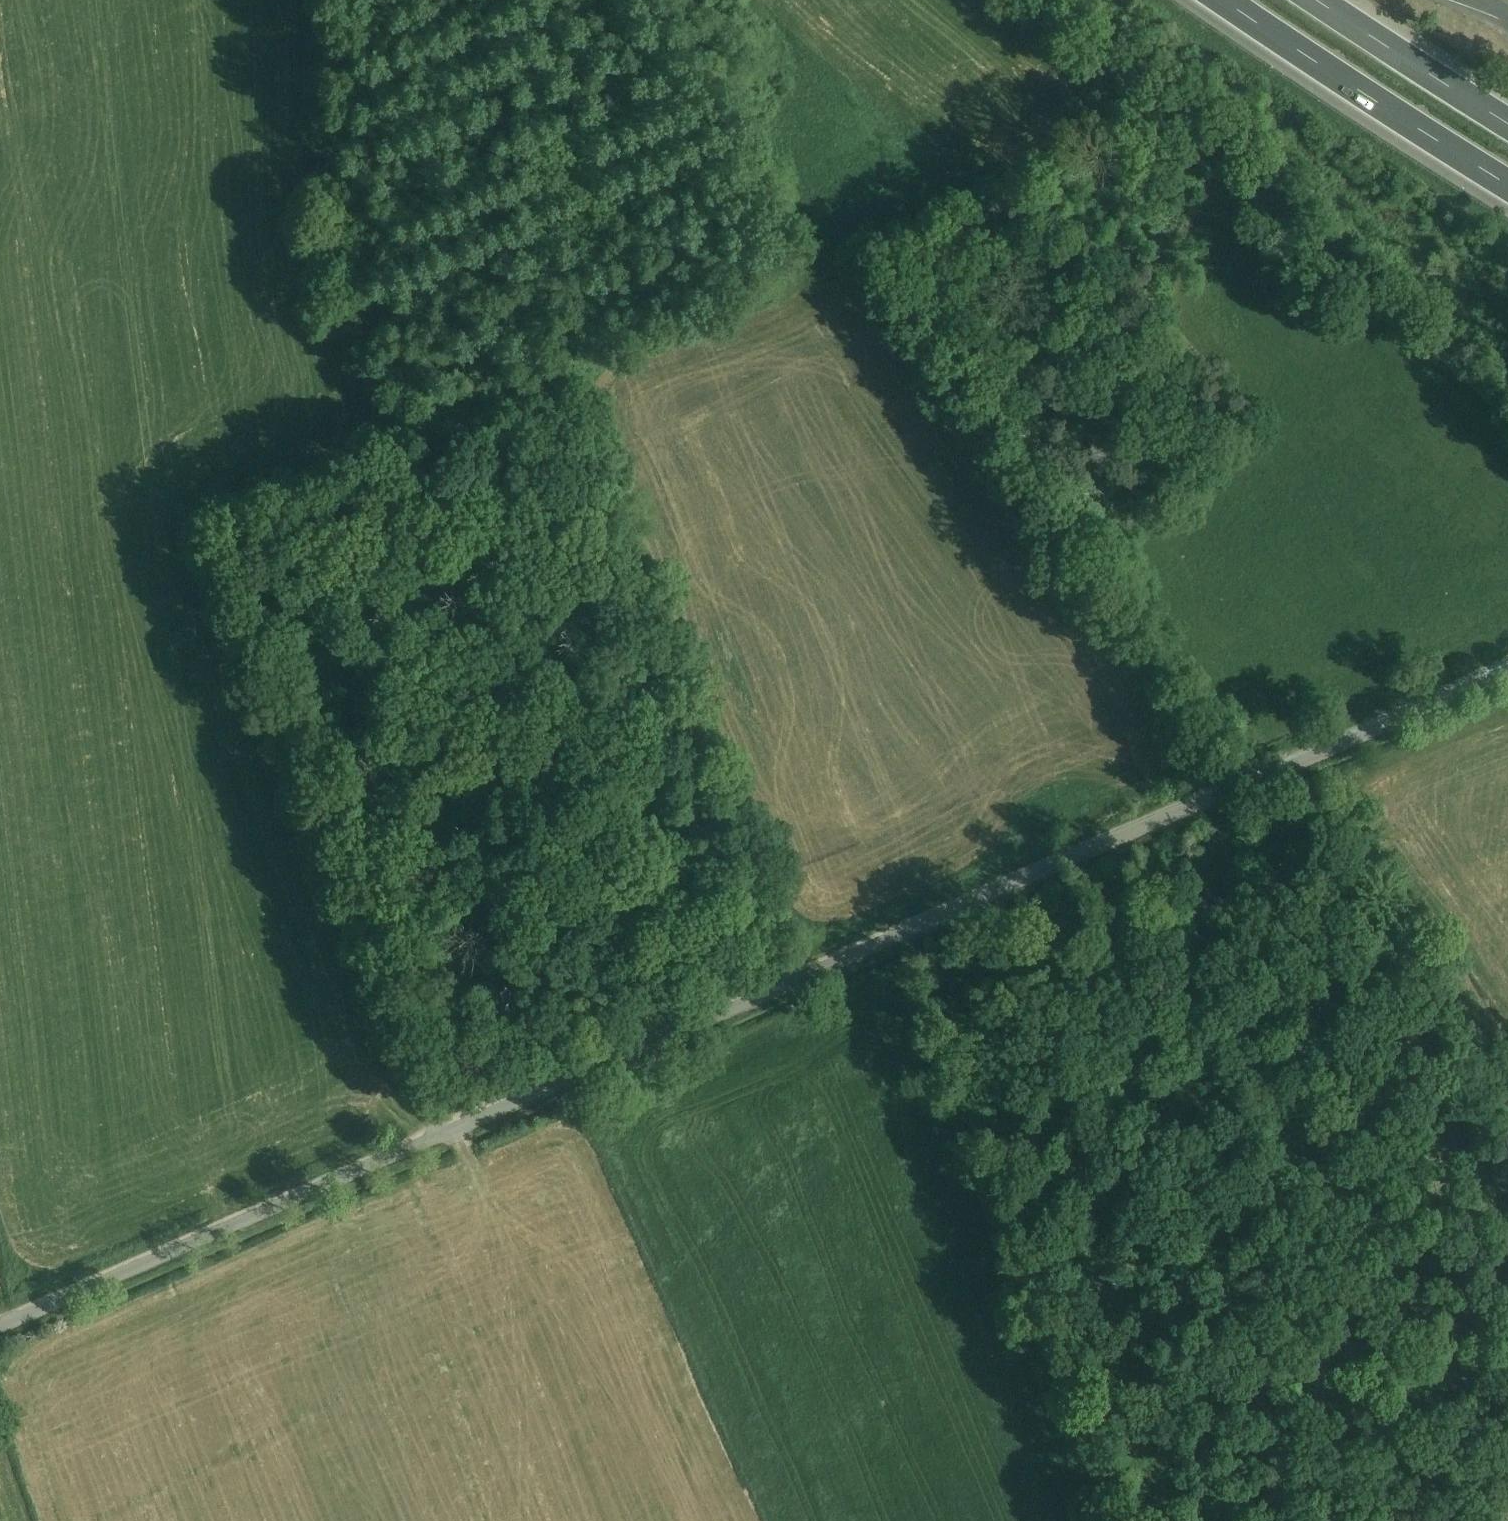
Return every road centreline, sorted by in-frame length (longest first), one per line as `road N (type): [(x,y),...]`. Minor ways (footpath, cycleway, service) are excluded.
road 1 (unclassified): [(0,1322),(1507,670)]
road 2 (track): [(1507,418),(1036,0)]
road 3 (motorway): [(1210,0),(1507,198)]
road 4 (motorway): [(1507,125),(1318,0)]

